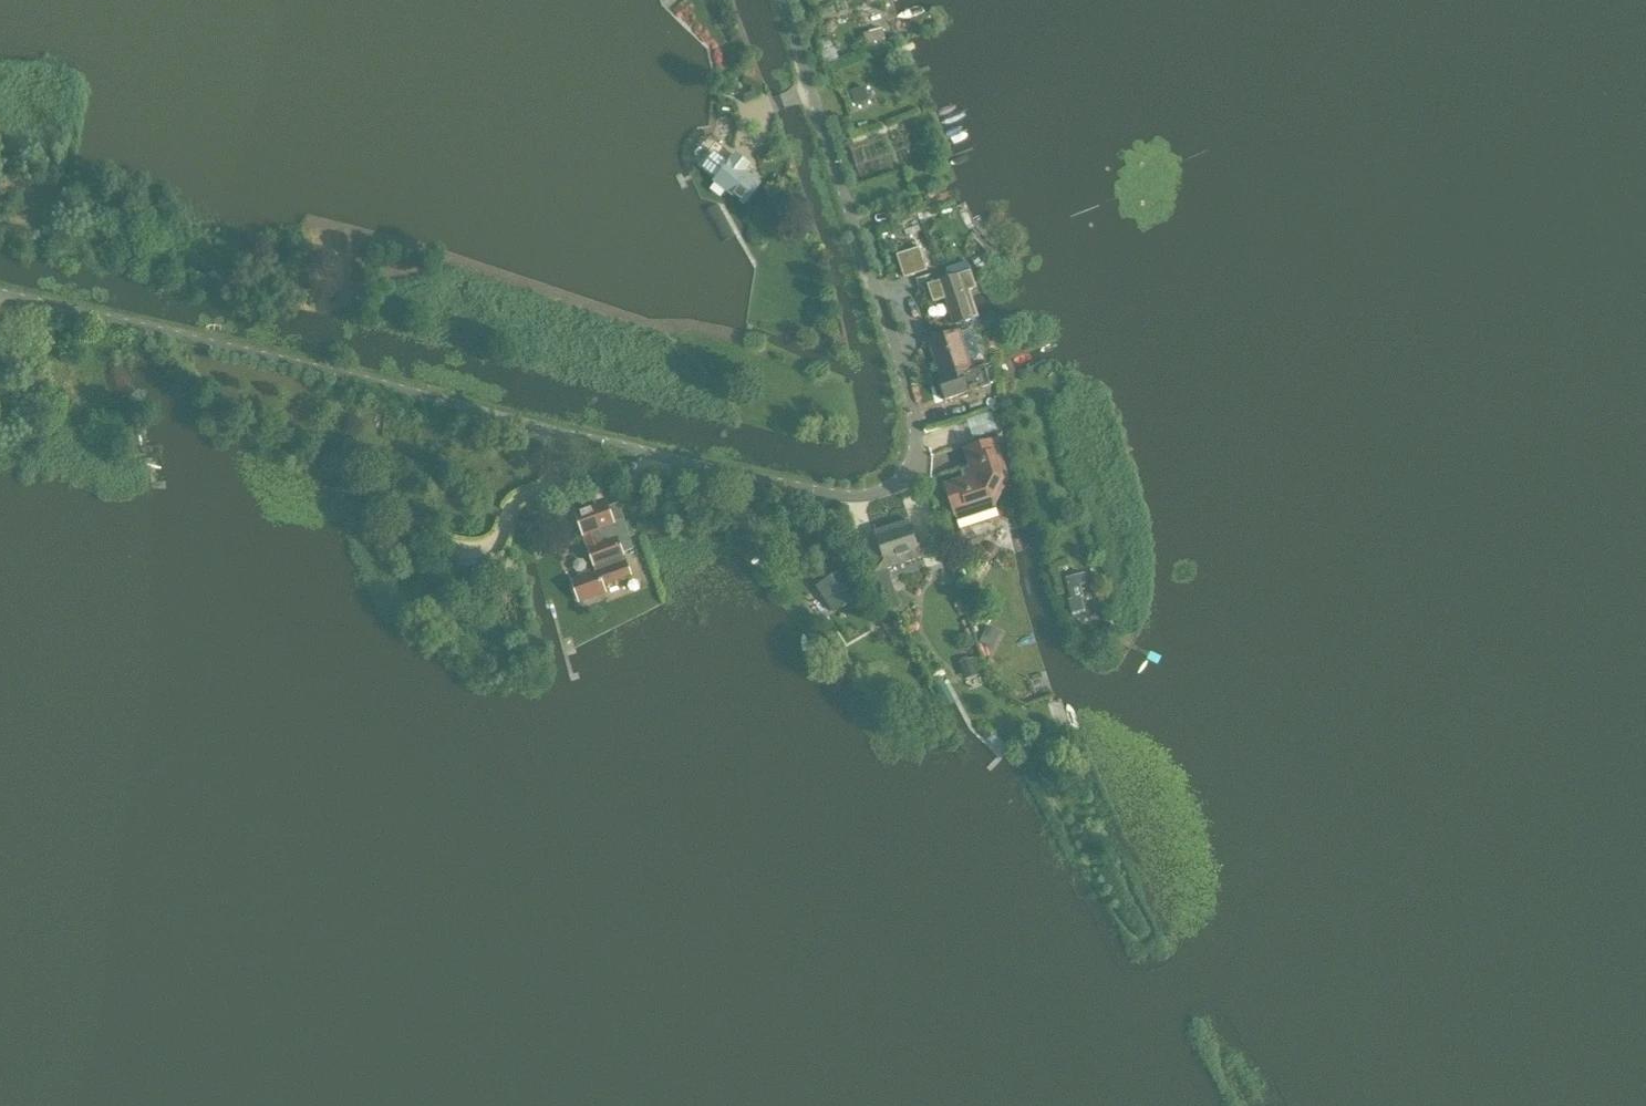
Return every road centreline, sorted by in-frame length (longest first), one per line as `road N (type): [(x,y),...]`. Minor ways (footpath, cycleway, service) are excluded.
road 1 (residential): [(786,0),(916,413),(909,467),(864,497),(0,293)]

